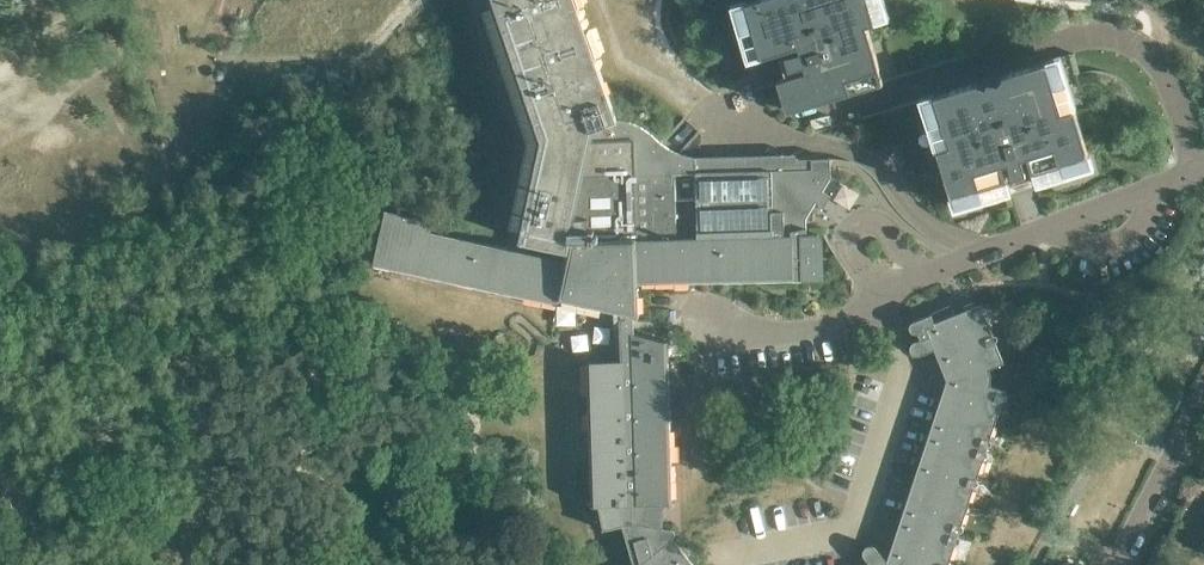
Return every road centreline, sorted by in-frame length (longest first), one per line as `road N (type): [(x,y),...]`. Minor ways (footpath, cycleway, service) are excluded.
road 1 (unclassified): [(1119,564),(1203,394)]

